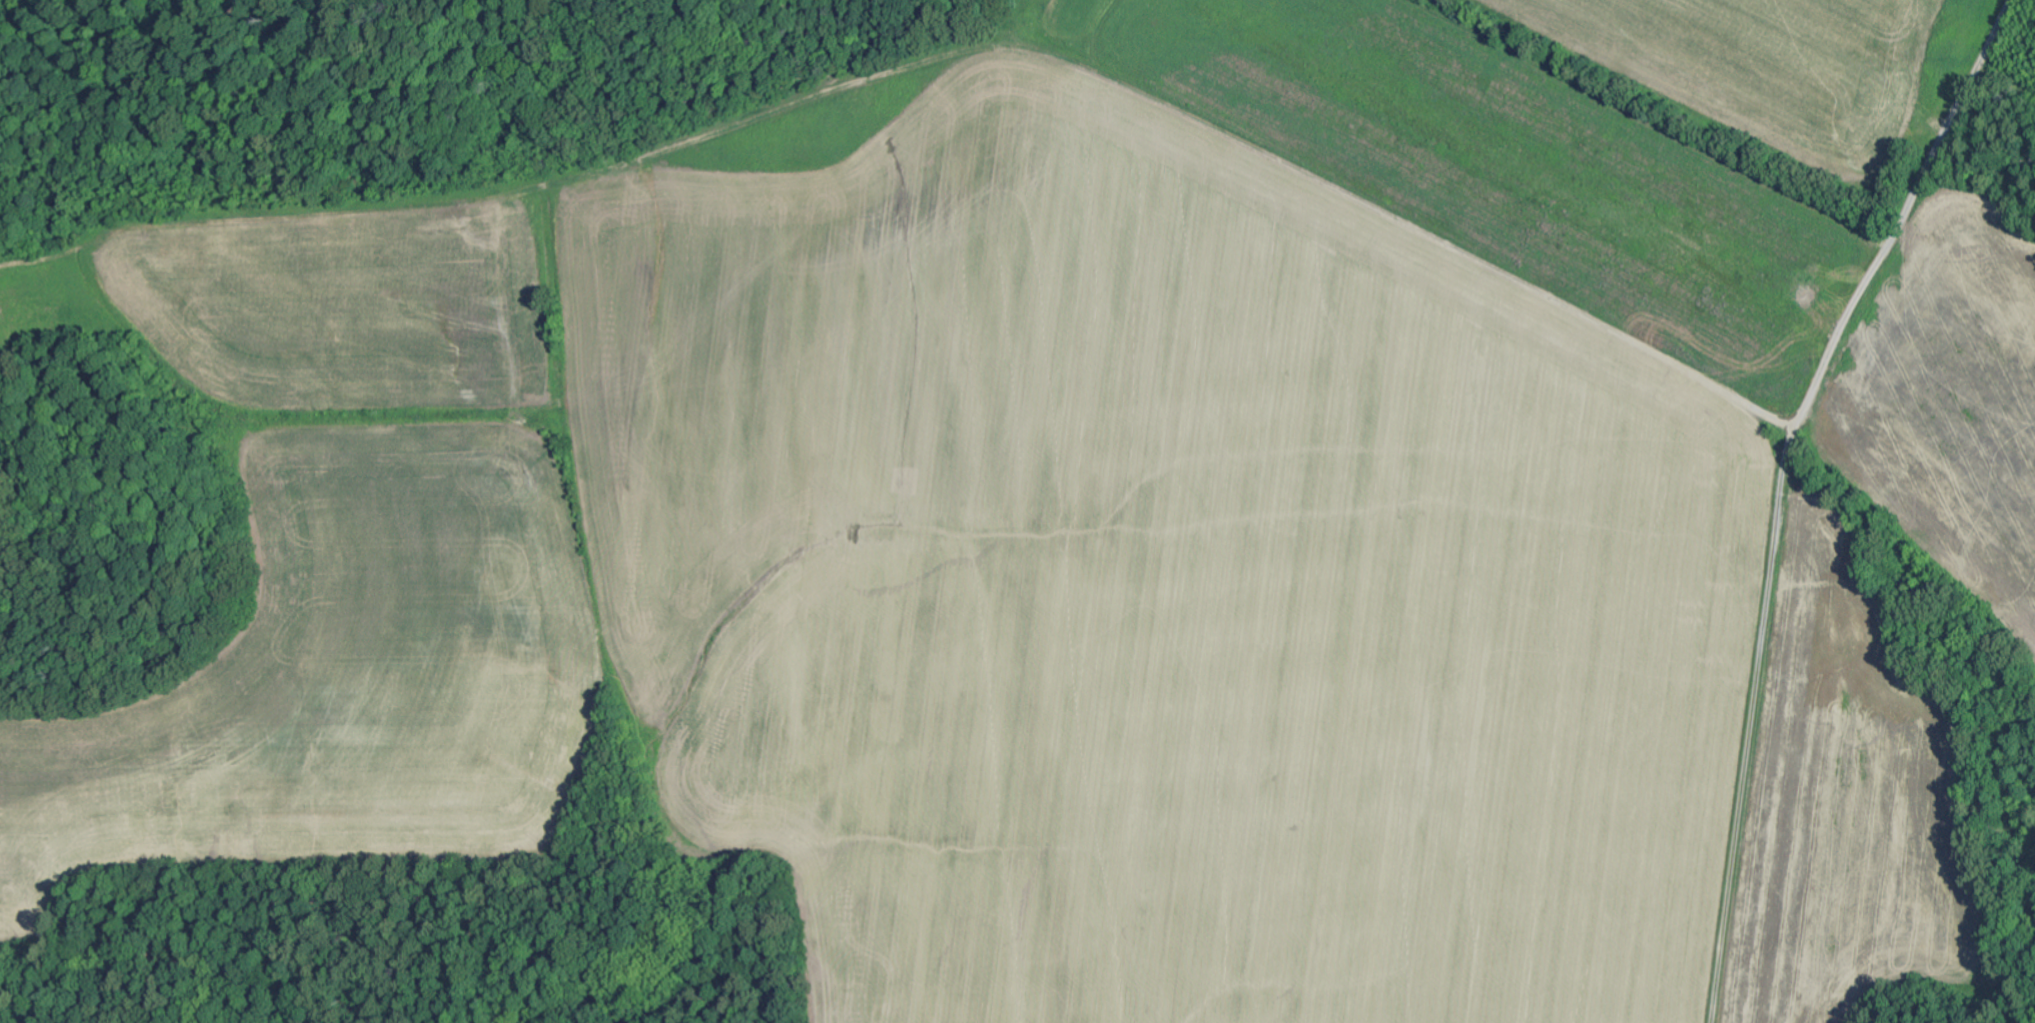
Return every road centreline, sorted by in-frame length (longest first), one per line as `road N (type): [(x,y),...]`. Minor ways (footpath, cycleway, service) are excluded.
road 1 (residential): [(1713,1022),(1791,449),(1831,353),(2011,0)]

